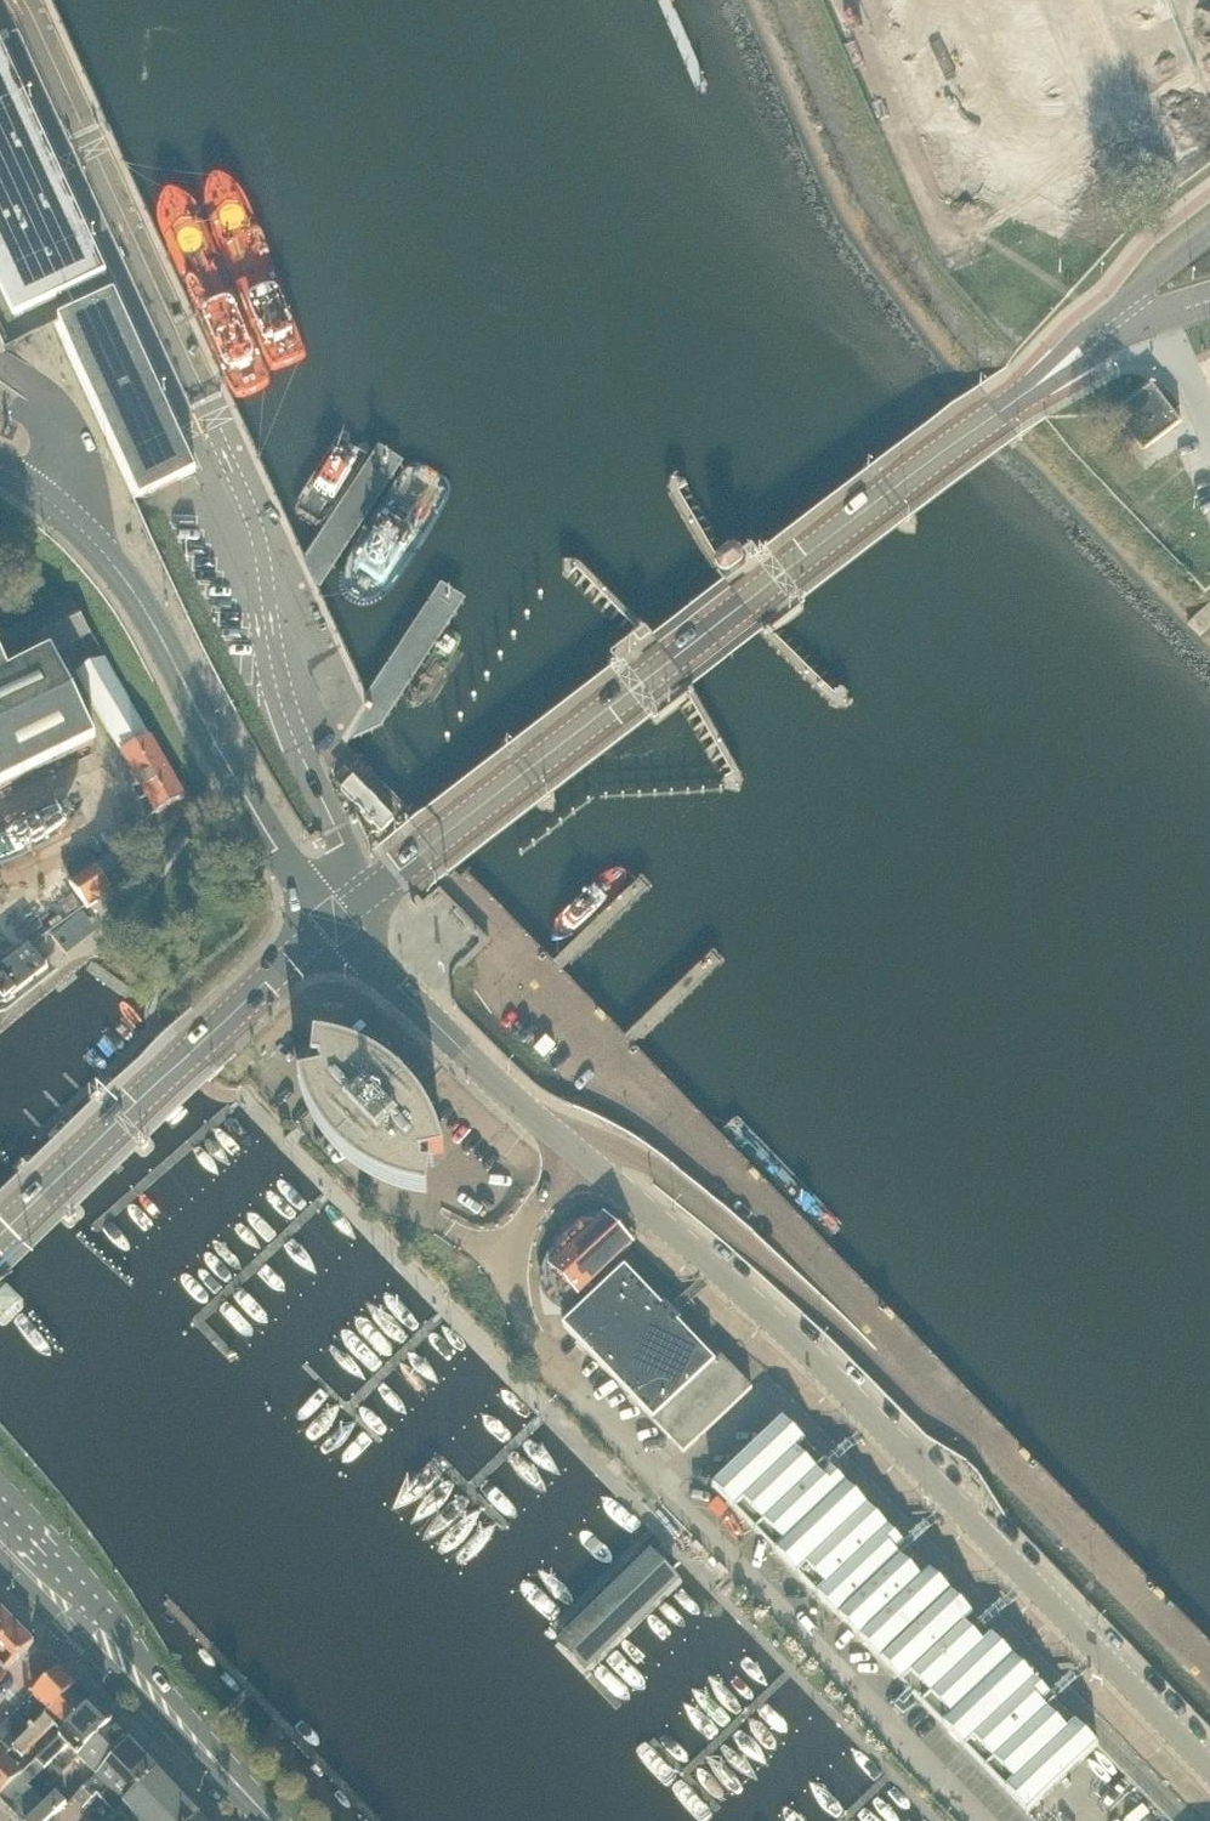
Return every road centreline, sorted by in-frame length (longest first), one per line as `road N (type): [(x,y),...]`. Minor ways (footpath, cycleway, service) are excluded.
road 1 (unclassified): [(1209,1774),(756,1306),(398,987),(336,921)]
road 2 (unclassified): [(336,921),(1028,392)]
road 3 (tertiary): [(336,921),(279,849),(131,586),(73,520),(0,466)]
road 4 (tertiary): [(0,1241),(336,921)]
road 5 (primary): [(273,1820),(86,1622)]
road 6 (unclassified): [(952,248),(849,0)]
road 7 (unclassified): [(1028,392),(1043,393),(1160,318)]
road 8 (unclassified): [(1134,295),(1059,355),(1028,392)]
road 9 (primary): [(86,1622),(0,1533)]

